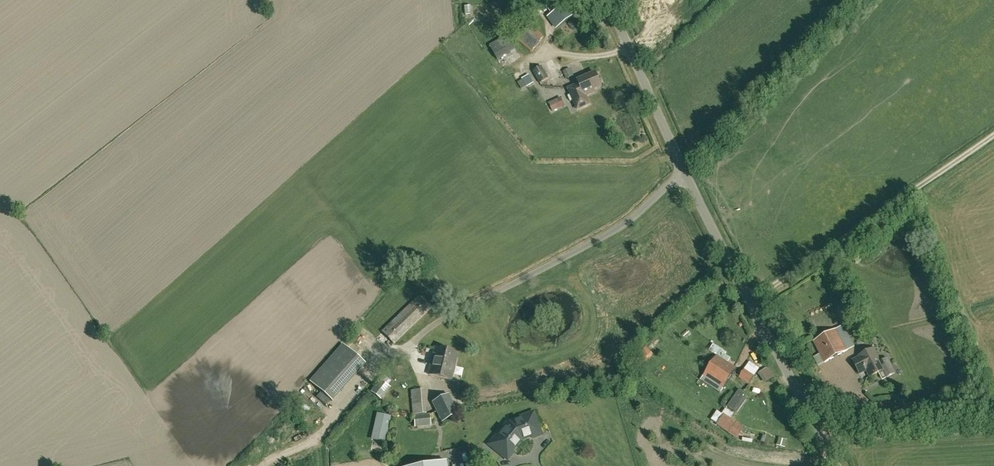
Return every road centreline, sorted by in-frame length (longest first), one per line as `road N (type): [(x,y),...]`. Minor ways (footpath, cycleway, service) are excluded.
road 1 (unclassified): [(750,300),(609,0)]
road 2 (unclassified): [(750,300),(993,132)]
road 3 (track): [(406,345),(380,359),(322,433),(257,465)]
road 4 (unclassified): [(835,465),(750,300)]

